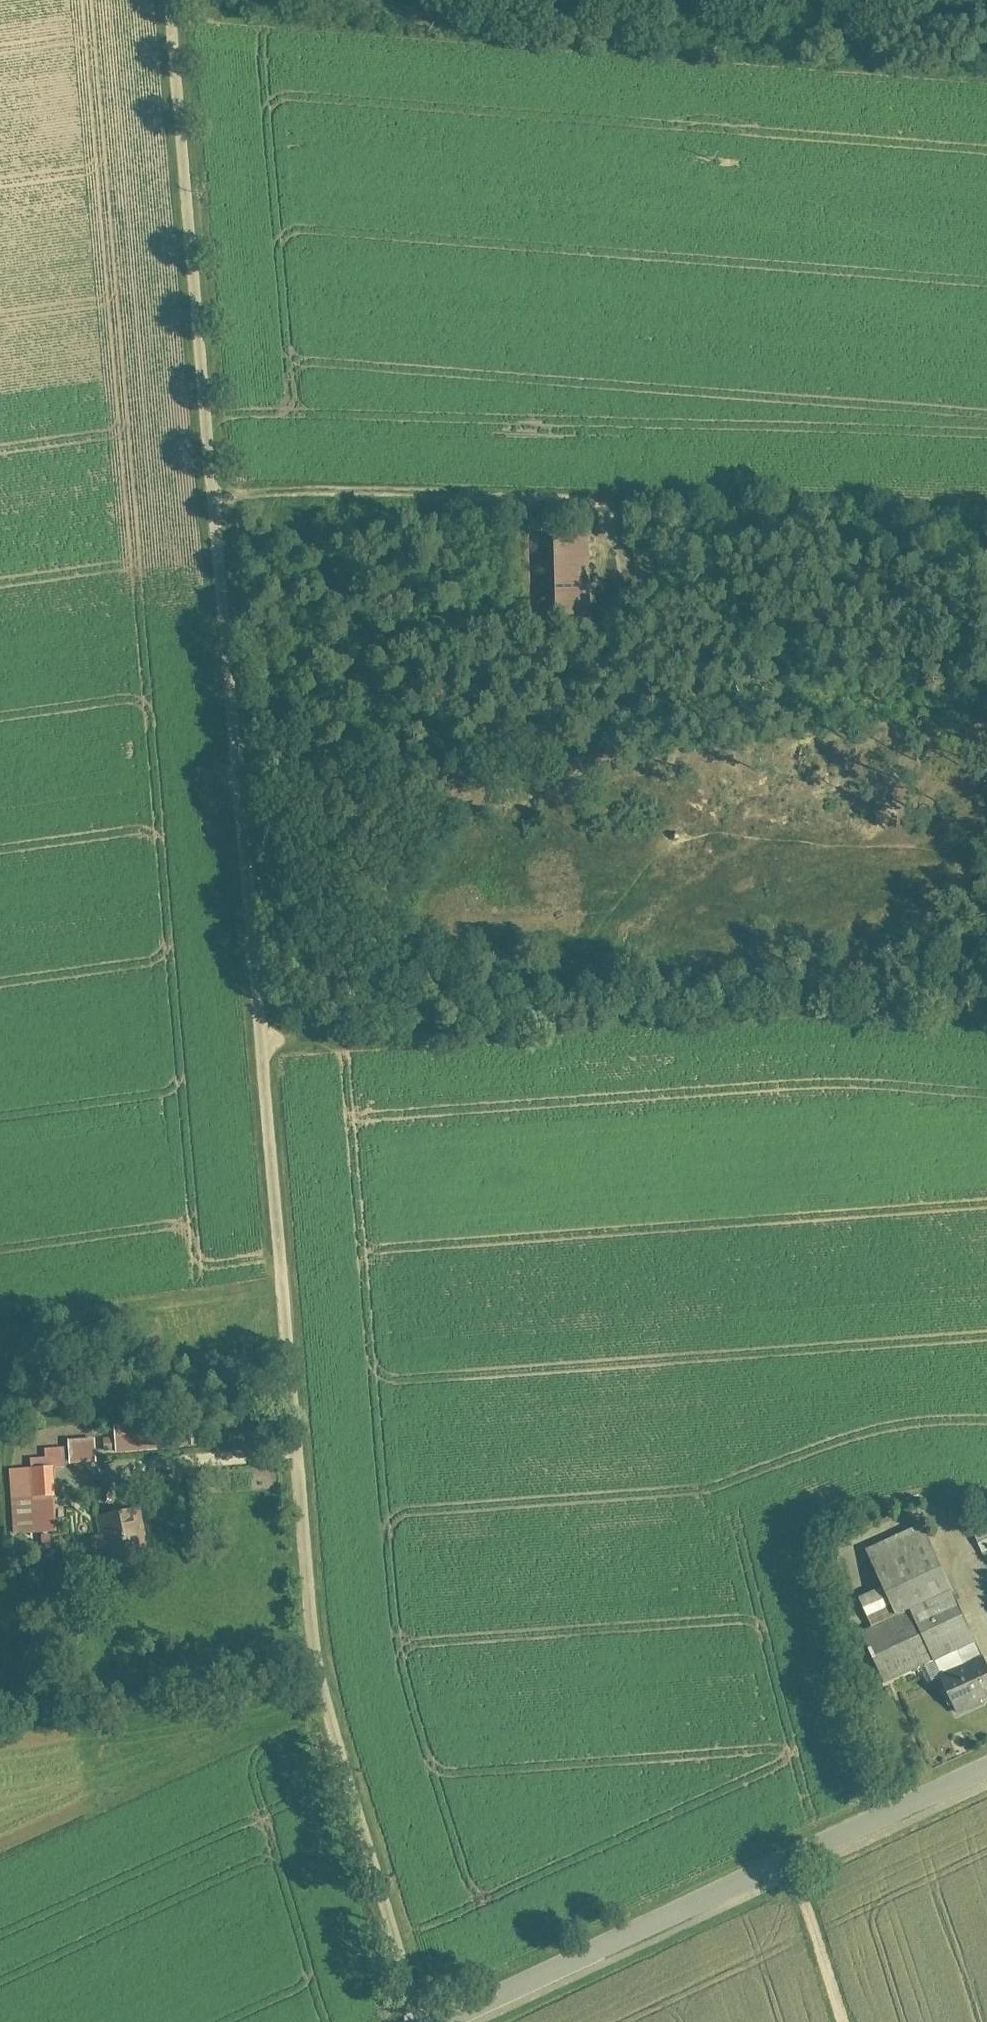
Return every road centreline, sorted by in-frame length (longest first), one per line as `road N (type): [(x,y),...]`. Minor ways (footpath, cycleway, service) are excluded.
road 1 (residential): [(171,0),(302,1535),(327,1726),(426,2021)]
road 2 (tertiary): [(986,1774),(444,2021)]
road 3 (track): [(789,1863),(843,2021)]

